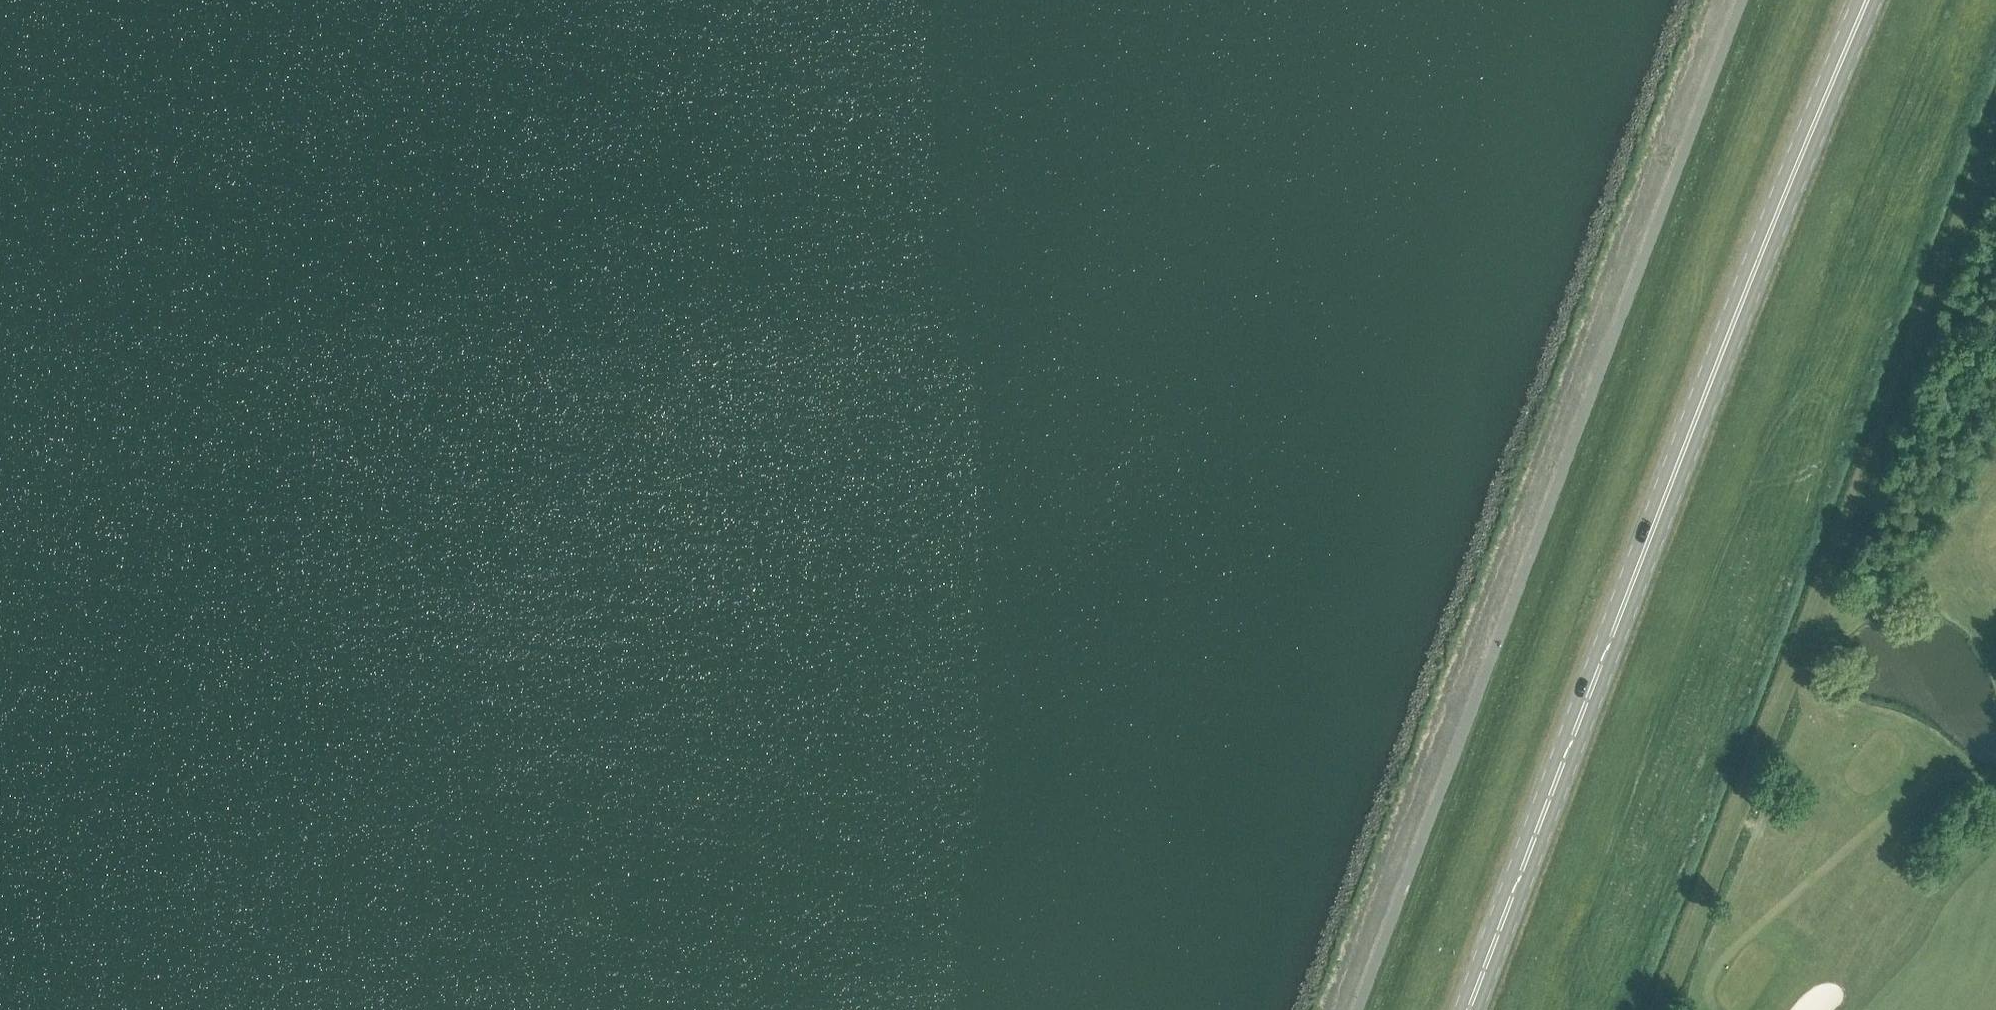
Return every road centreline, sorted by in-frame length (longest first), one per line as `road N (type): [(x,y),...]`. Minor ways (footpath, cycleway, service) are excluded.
road 1 (primary): [(1469,1009),(1699,407),(1869,0)]

